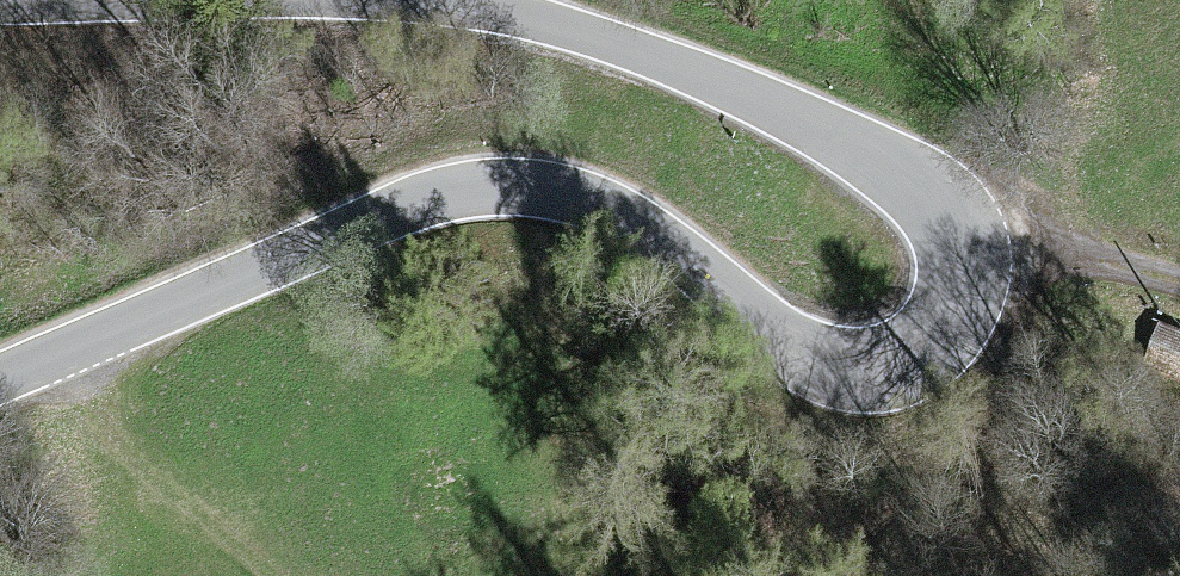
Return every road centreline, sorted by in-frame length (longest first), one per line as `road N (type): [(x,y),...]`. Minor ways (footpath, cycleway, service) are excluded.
road 1 (tertiary): [(460,0),(535,16),(667,60),(885,168),(931,214),(952,268),(950,299),(925,350),(874,367),(826,362),(801,351),(668,240),(629,220),(558,194),(486,191),(393,211),(0,378)]
road 2 (track): [(1179,153),(1123,197),(1091,254)]

